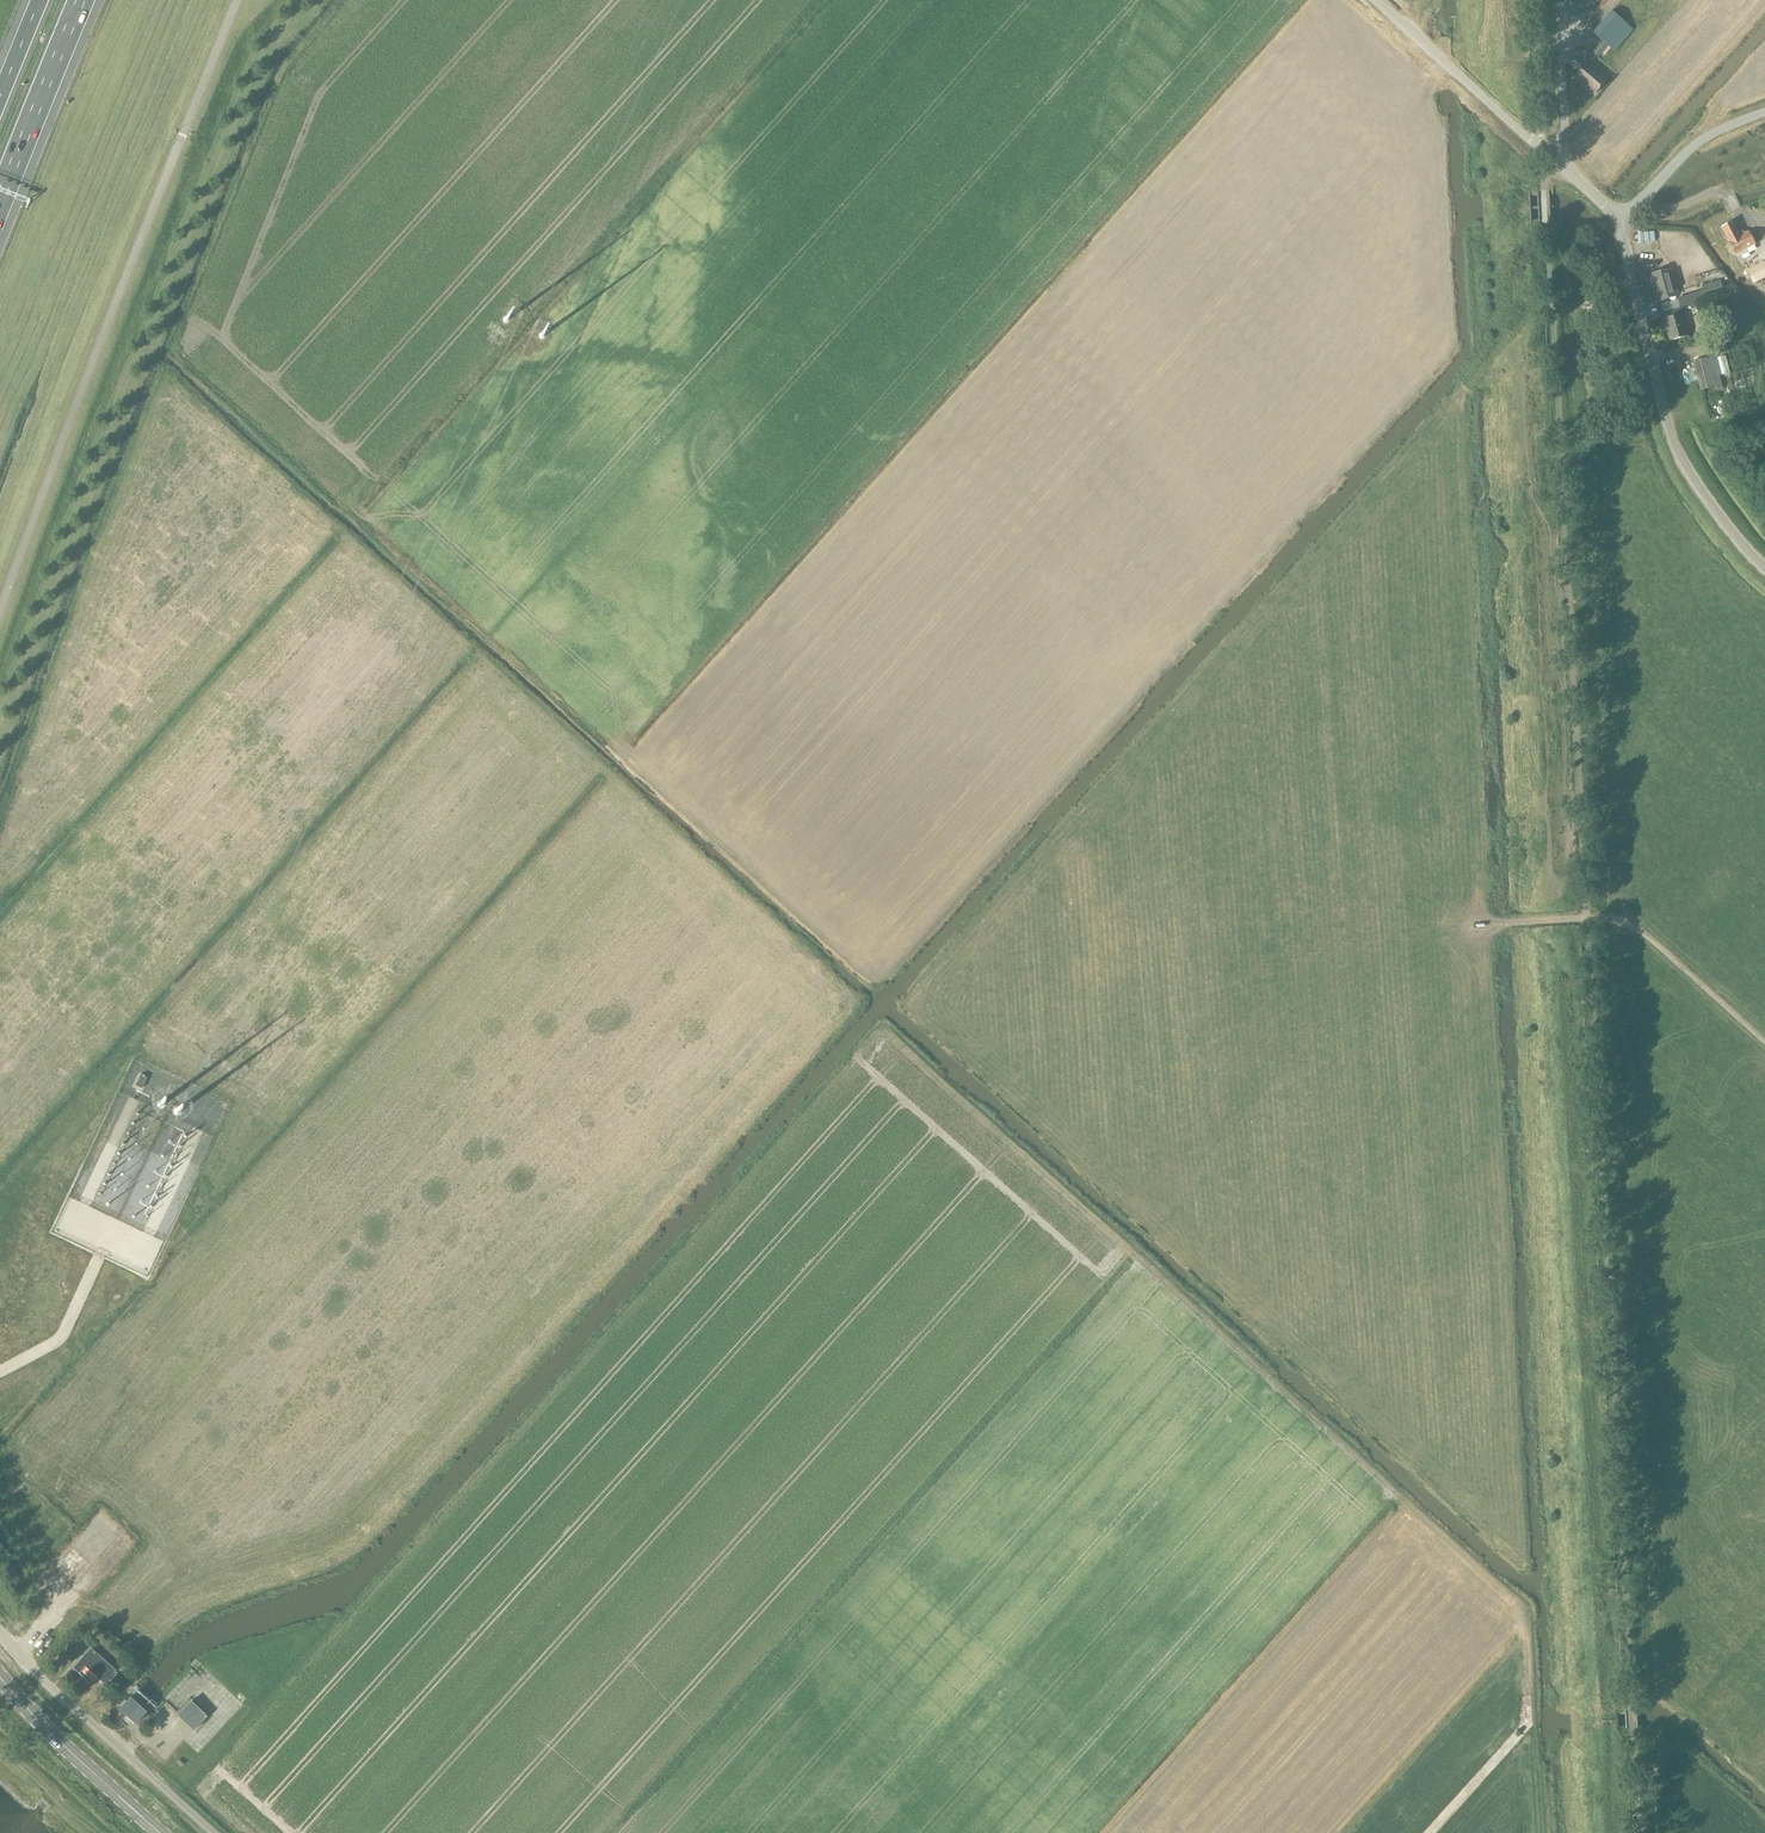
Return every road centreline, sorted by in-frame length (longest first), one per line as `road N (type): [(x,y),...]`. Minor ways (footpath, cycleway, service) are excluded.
road 1 (unclassified): [(1764,567),(1686,472),(1667,426),(1617,219)]
road 2 (track): [(1465,926),(1612,918),(1645,934),(1764,1042)]
road 3 (unclassified): [(215,1832),(0,1632)]
road 4 (unclassified): [(1550,155),(1375,0)]
road 5 (primary): [(161,1832),(0,1676)]
road 6 (motorway): [(0,197),(83,0)]
road 7 (unclassified): [(1617,219),(1700,139),(1764,110)]
road 8 (residential): [(1558,0),(1563,132),(1550,155)]
road 9 (track): [(1453,402),(1549,291)]
road 10 (track): [(0,1745),(95,1832)]

